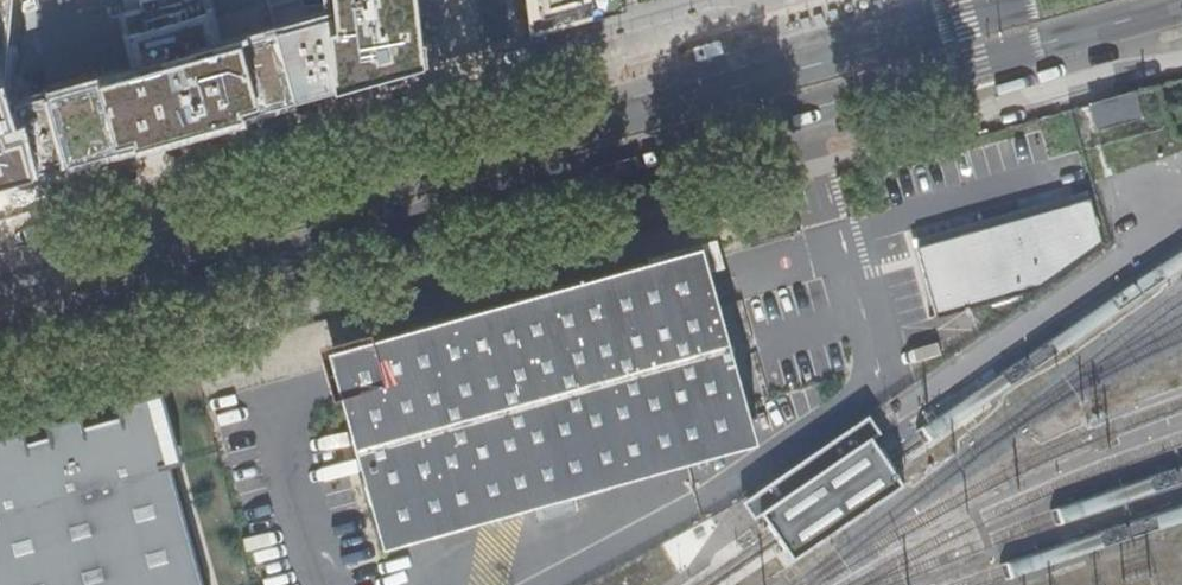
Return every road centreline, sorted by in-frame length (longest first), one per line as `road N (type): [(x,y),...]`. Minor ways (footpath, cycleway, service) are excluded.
road 1 (primary): [(0,340),(1181,4)]
road 2 (primary): [(969,10),(0,286)]
road 3 (residential): [(805,0),(507,82),(429,142)]

